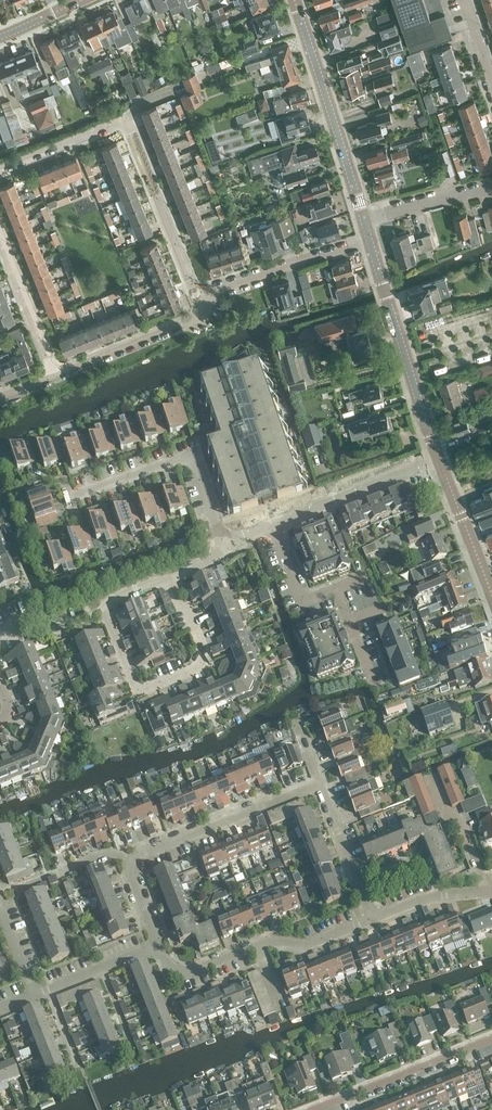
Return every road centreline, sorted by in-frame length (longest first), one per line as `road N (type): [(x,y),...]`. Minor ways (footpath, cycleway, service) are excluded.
road 1 (residential): [(206,303),(192,286),(129,126),(0,173)]
road 2 (residential): [(104,609),(141,693),(204,670),(177,580)]
road 3 (tertiary): [(364,218),(296,0)]
road 4 (tertiary): [(440,459),(372,243)]
road 5 (residential): [(123,863),(321,784)]
road 6 (residential): [(228,539),(191,467),(74,510)]
road 7 (residential): [(491,1040),(316,1109)]
road 8 (residential): [(271,524),(440,459)]
road 9 (residential): [(206,303),(220,291),(372,243)]
road 10 (residential): [(55,377),(200,321),(206,303)]
road 11 (residential): [(0,241),(55,377)]
road 12 (tertiary): [(491,594),(440,459)]
road 13 (residential): [(373,918),(321,784)]
road 14 (residential): [(364,218),(491,184)]
road 15 (residential): [(41,994),(159,948)]
road 16 (residential): [(373,918),(445,895),(491,893)]

